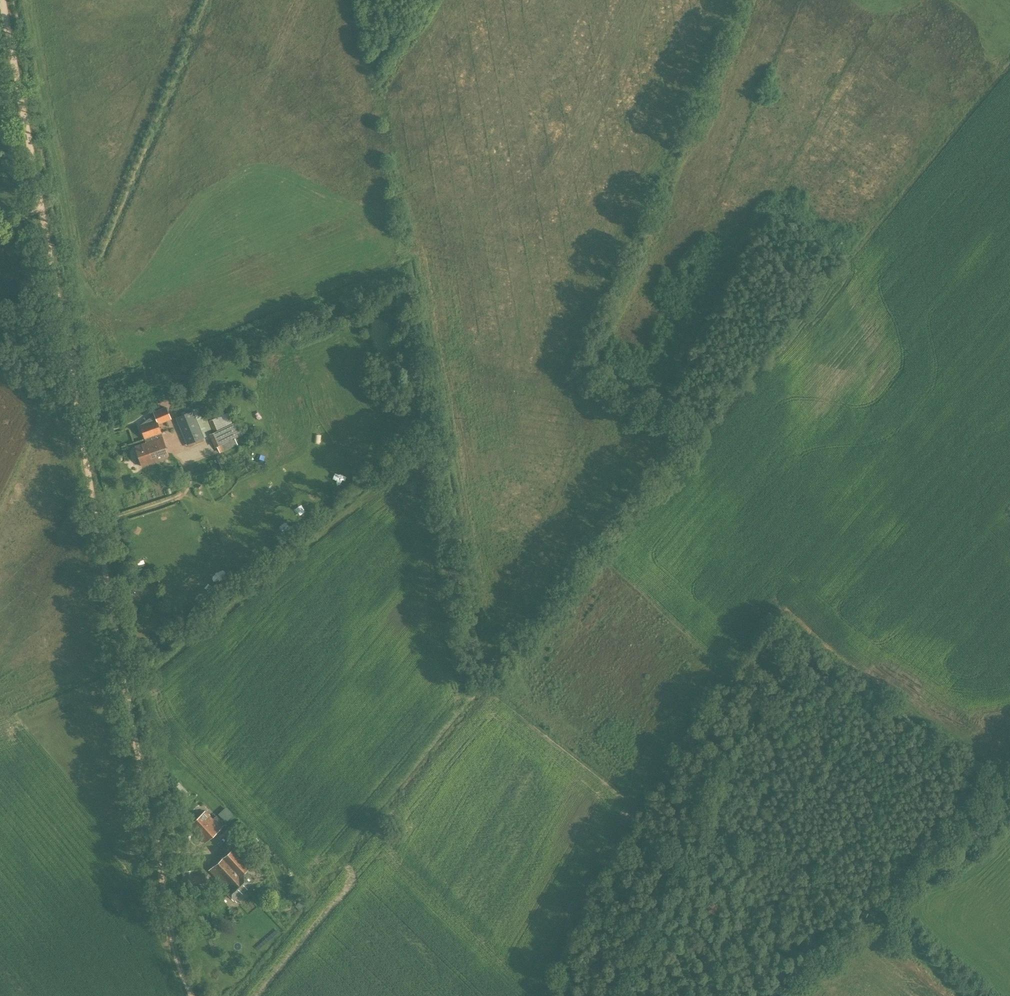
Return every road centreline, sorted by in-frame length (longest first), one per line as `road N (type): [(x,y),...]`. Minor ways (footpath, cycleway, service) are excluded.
road 1 (unclassified): [(191,995),(172,946),(4,0)]

